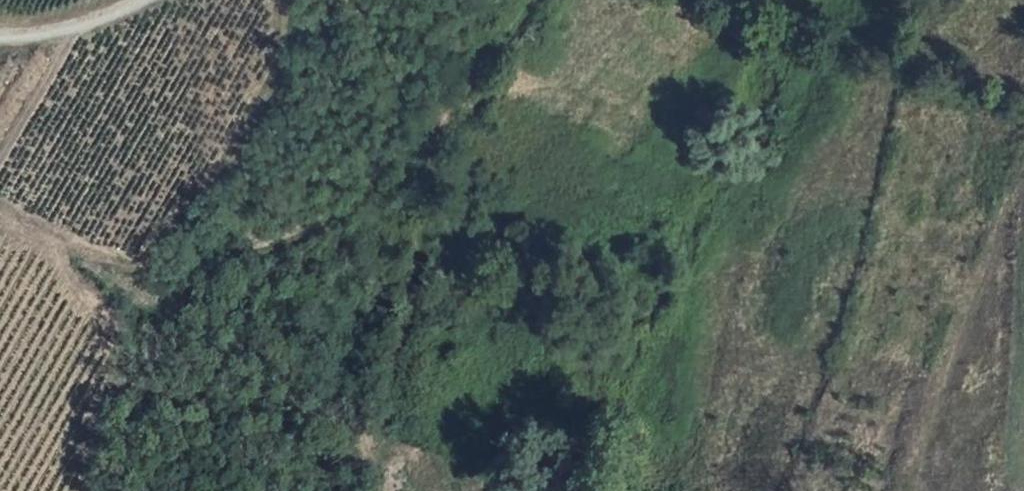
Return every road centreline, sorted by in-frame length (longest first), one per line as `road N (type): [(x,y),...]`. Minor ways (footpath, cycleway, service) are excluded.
road 1 (track): [(0,38),(87,25),(140,0)]

